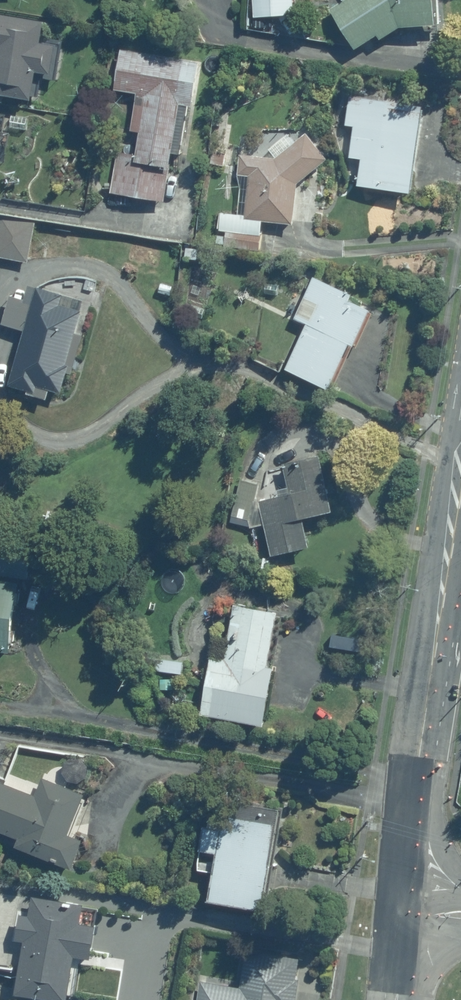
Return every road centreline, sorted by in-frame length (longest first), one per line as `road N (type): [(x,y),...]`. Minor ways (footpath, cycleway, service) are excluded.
road 1 (residential): [(414,800),(204,755),(0,728)]
road 2 (secondary): [(414,800),(460,510)]

